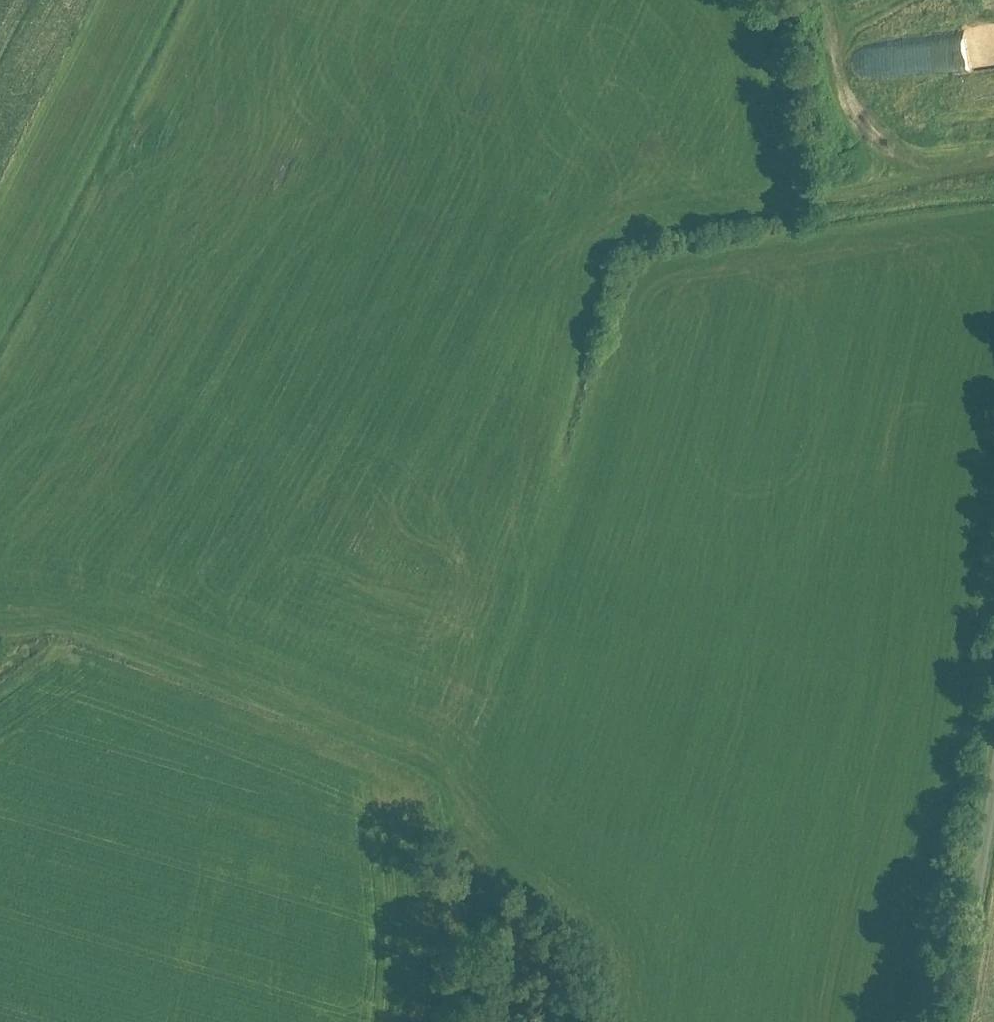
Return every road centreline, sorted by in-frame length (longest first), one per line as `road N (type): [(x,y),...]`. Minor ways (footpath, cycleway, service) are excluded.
road 1 (unclassified): [(948,1021),(993,726)]

